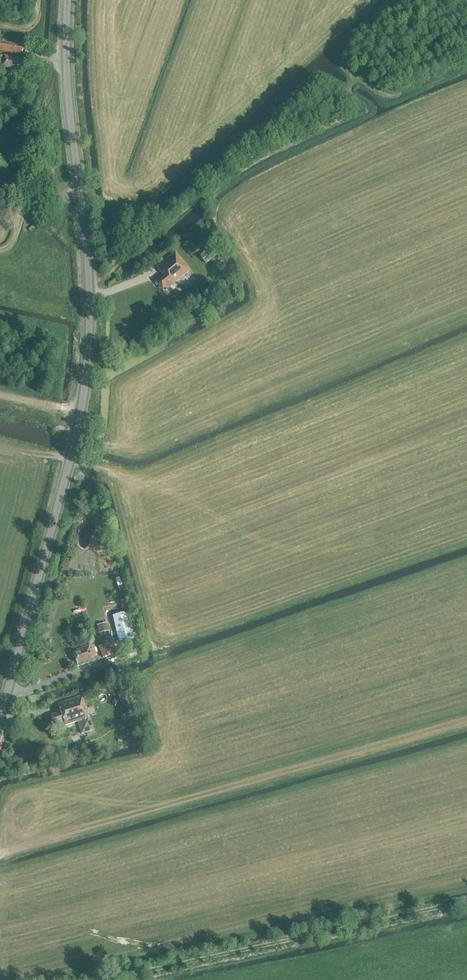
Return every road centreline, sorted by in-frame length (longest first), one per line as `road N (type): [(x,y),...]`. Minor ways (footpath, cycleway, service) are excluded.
road 1 (tertiary): [(0,719),(86,385),(88,273),(67,89),(67,0)]
road 2 (track): [(115,979),(466,906)]

